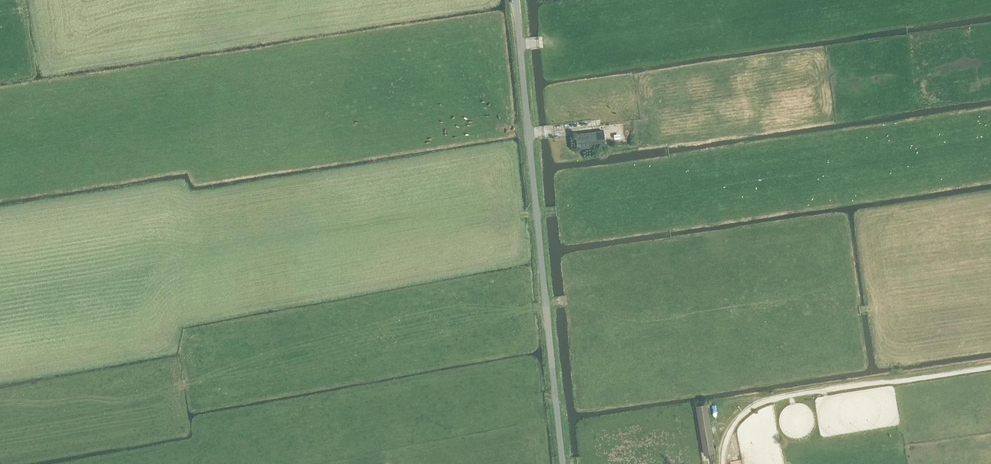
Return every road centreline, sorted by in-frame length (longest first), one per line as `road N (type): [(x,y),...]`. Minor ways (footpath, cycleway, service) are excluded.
road 1 (unclassified): [(563,463),(517,0)]

